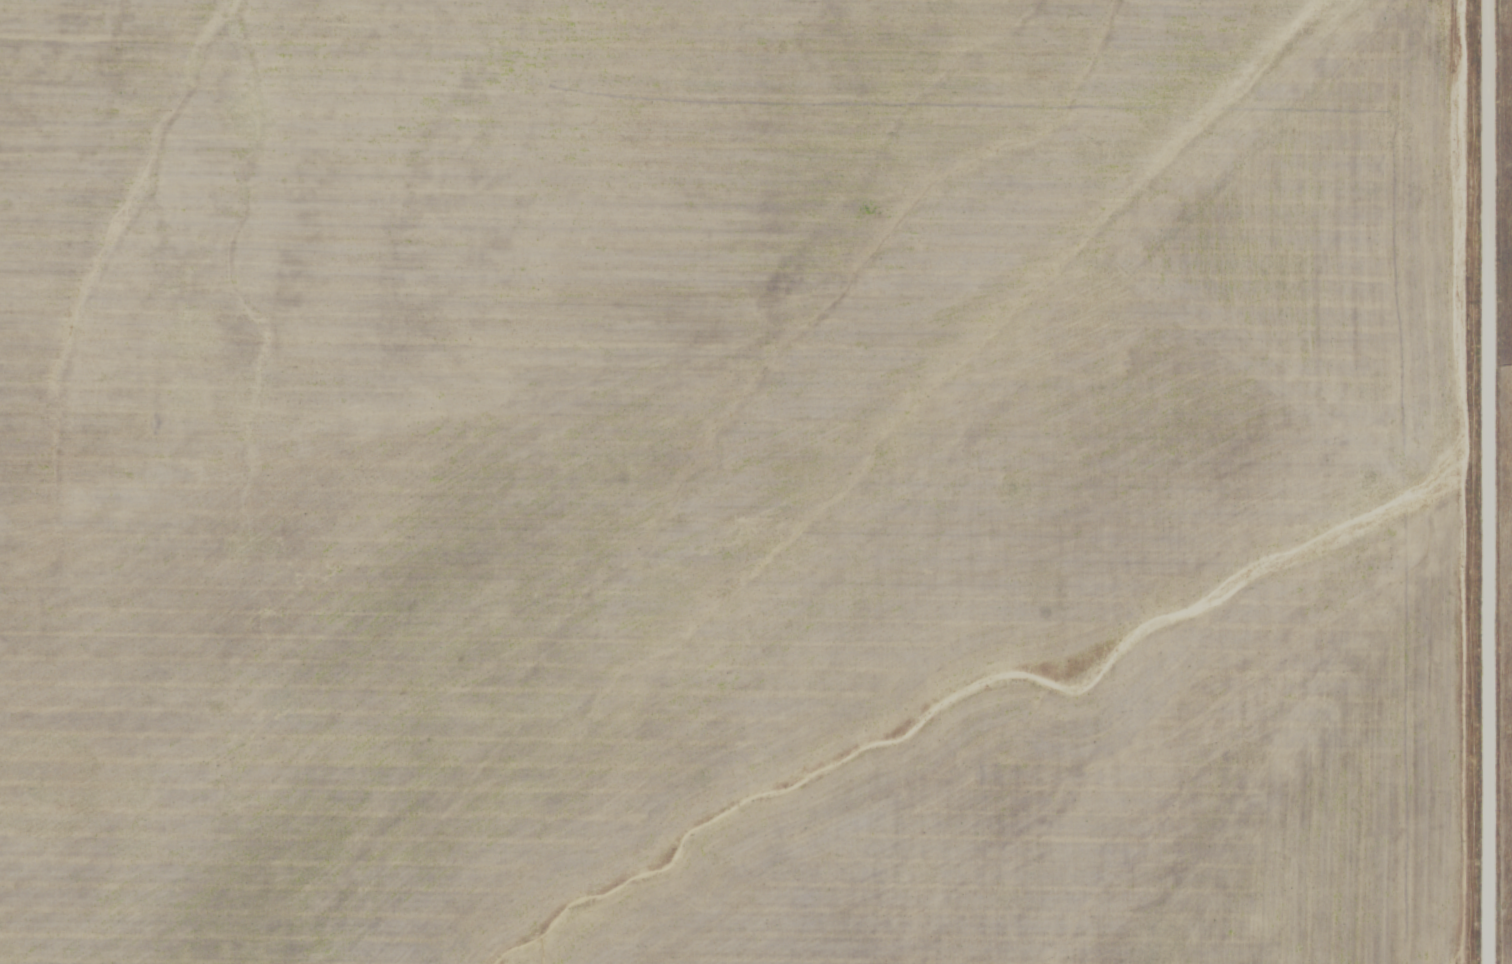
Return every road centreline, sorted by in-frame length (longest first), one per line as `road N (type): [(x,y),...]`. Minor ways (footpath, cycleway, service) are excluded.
road 1 (residential): [(1485,963),(1484,0)]

